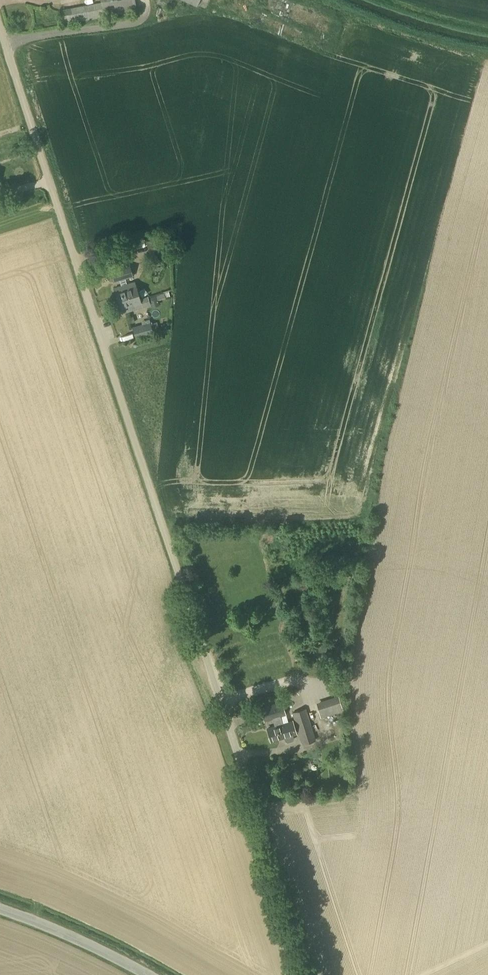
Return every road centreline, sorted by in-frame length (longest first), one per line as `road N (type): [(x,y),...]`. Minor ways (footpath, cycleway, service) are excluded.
road 1 (unclassified): [(309,974),(0,29)]
road 2 (tertiary): [(144,974),(0,911)]

